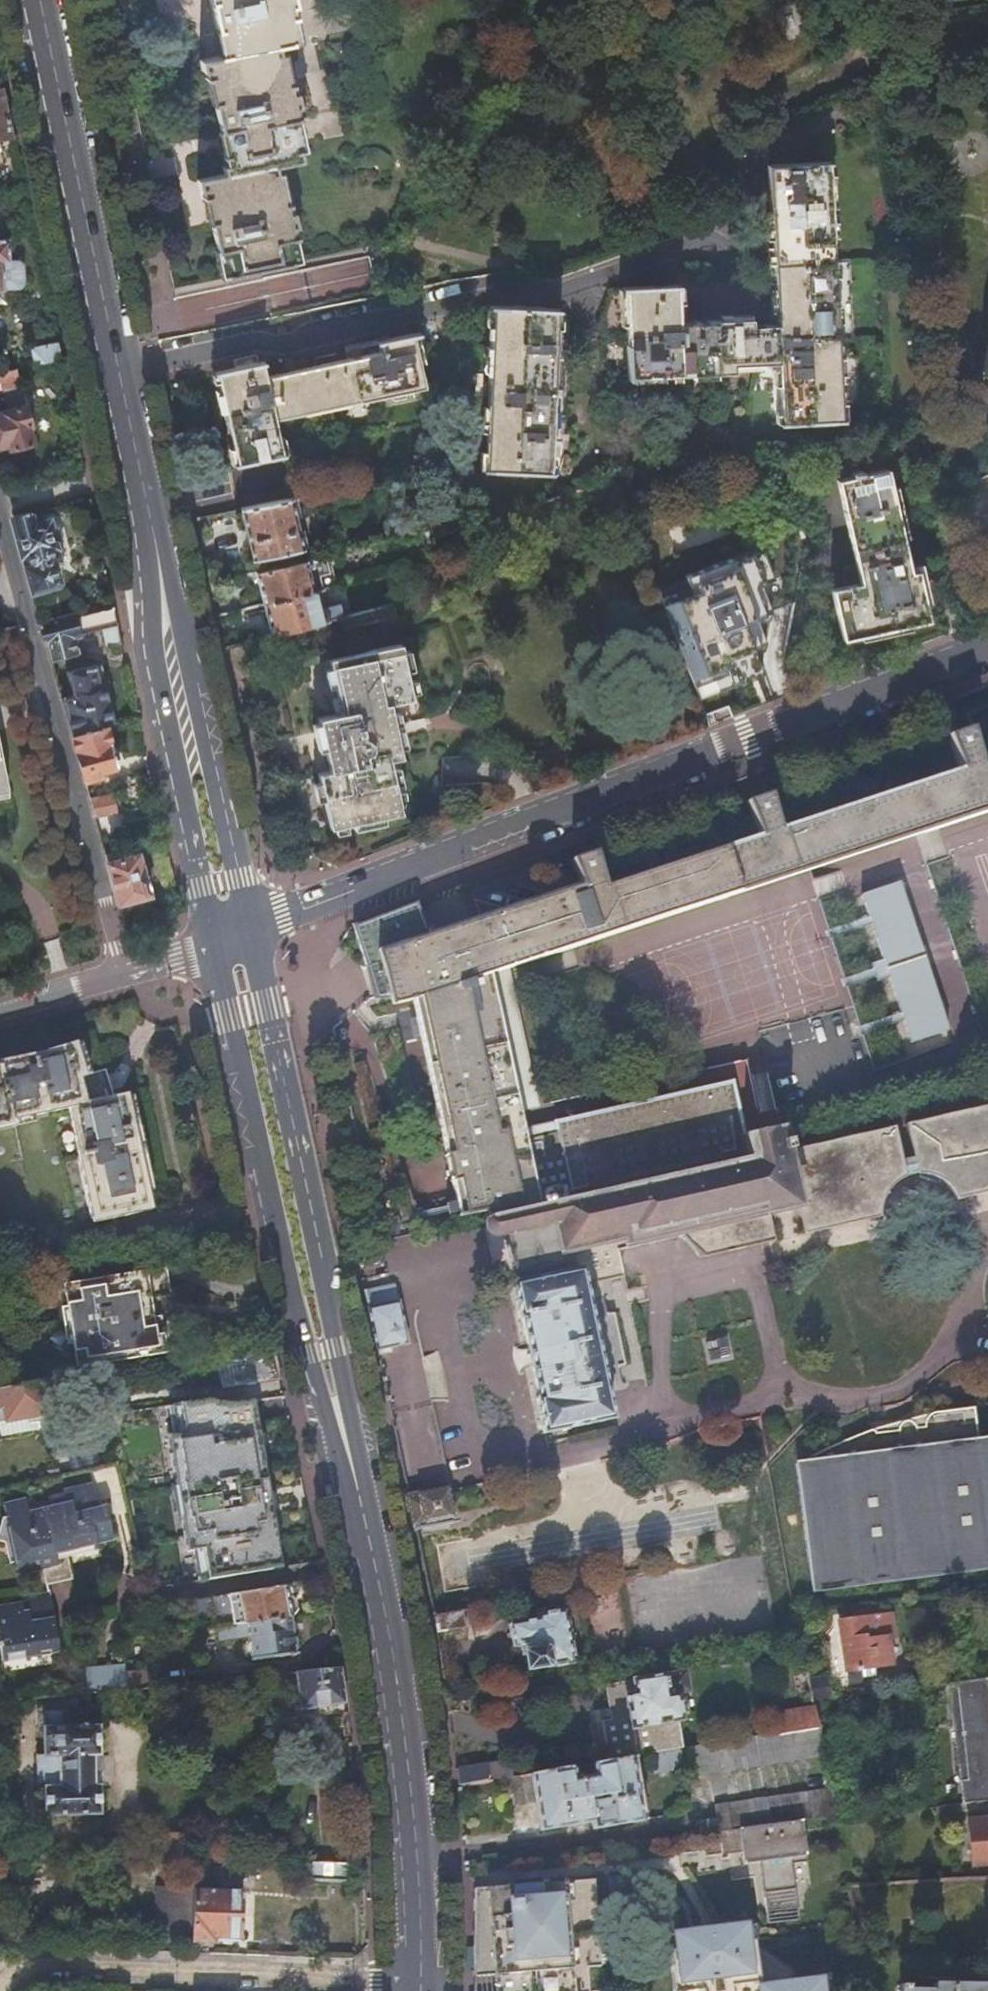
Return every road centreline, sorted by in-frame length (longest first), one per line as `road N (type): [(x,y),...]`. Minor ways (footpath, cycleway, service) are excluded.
road 1 (primary): [(415,1980),(415,1824),(380,1599),(236,933)]
road 2 (primary): [(236,933),(35,0)]
road 3 (residential): [(236,933),(987,652)]
road 4 (residential): [(0,493),(71,776),(131,968)]
road 5 (residential): [(415,1980),(42,1964),(3,1990)]
road 6 (residential): [(0,1004),(131,968)]

